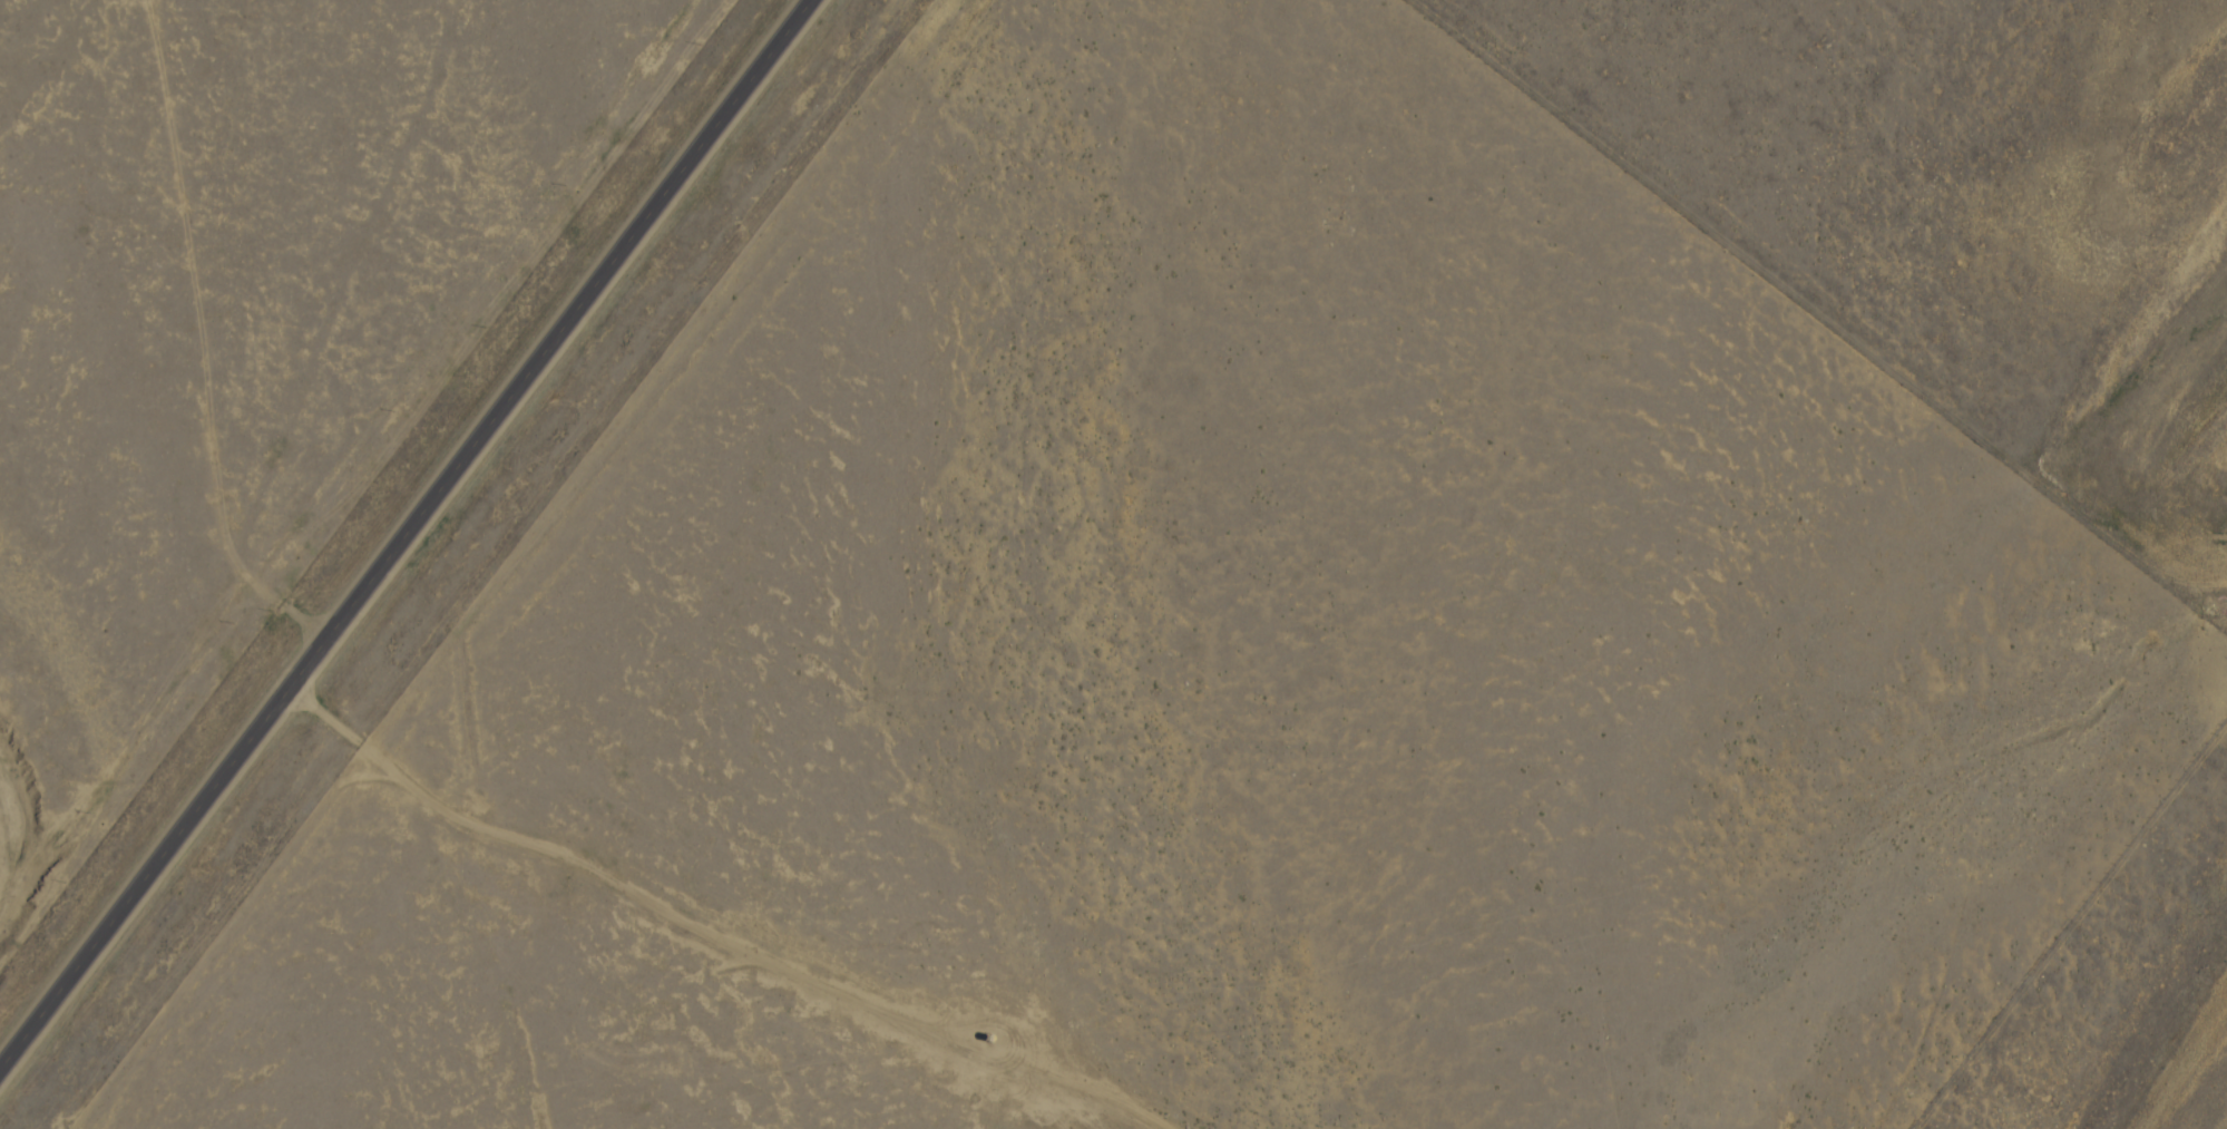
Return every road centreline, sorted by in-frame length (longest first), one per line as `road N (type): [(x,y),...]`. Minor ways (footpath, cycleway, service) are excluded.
road 1 (primary): [(809,0),(0,1068)]

